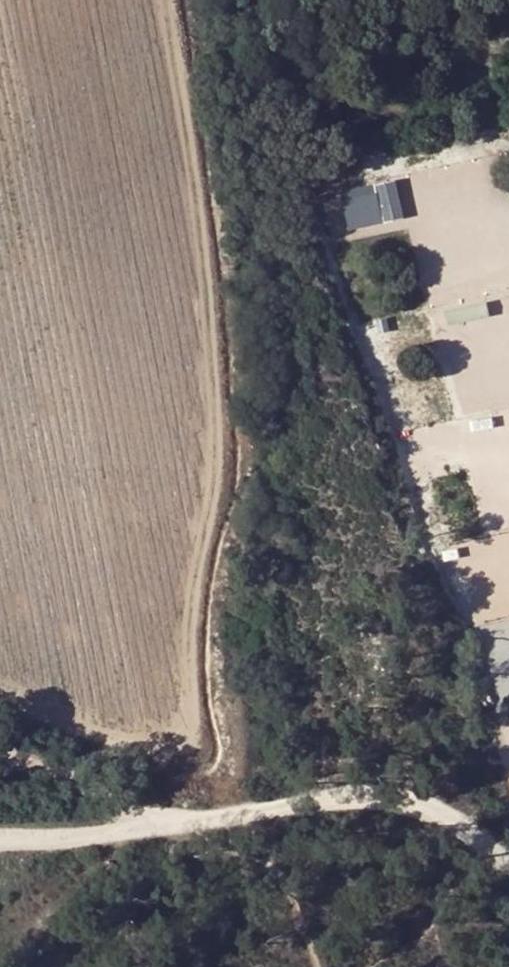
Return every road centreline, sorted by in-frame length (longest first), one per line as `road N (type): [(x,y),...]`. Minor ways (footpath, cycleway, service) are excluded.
road 1 (unclassified): [(508,861),(446,813),(381,801),(138,830)]
road 2 (residential): [(0,837),(138,830)]

